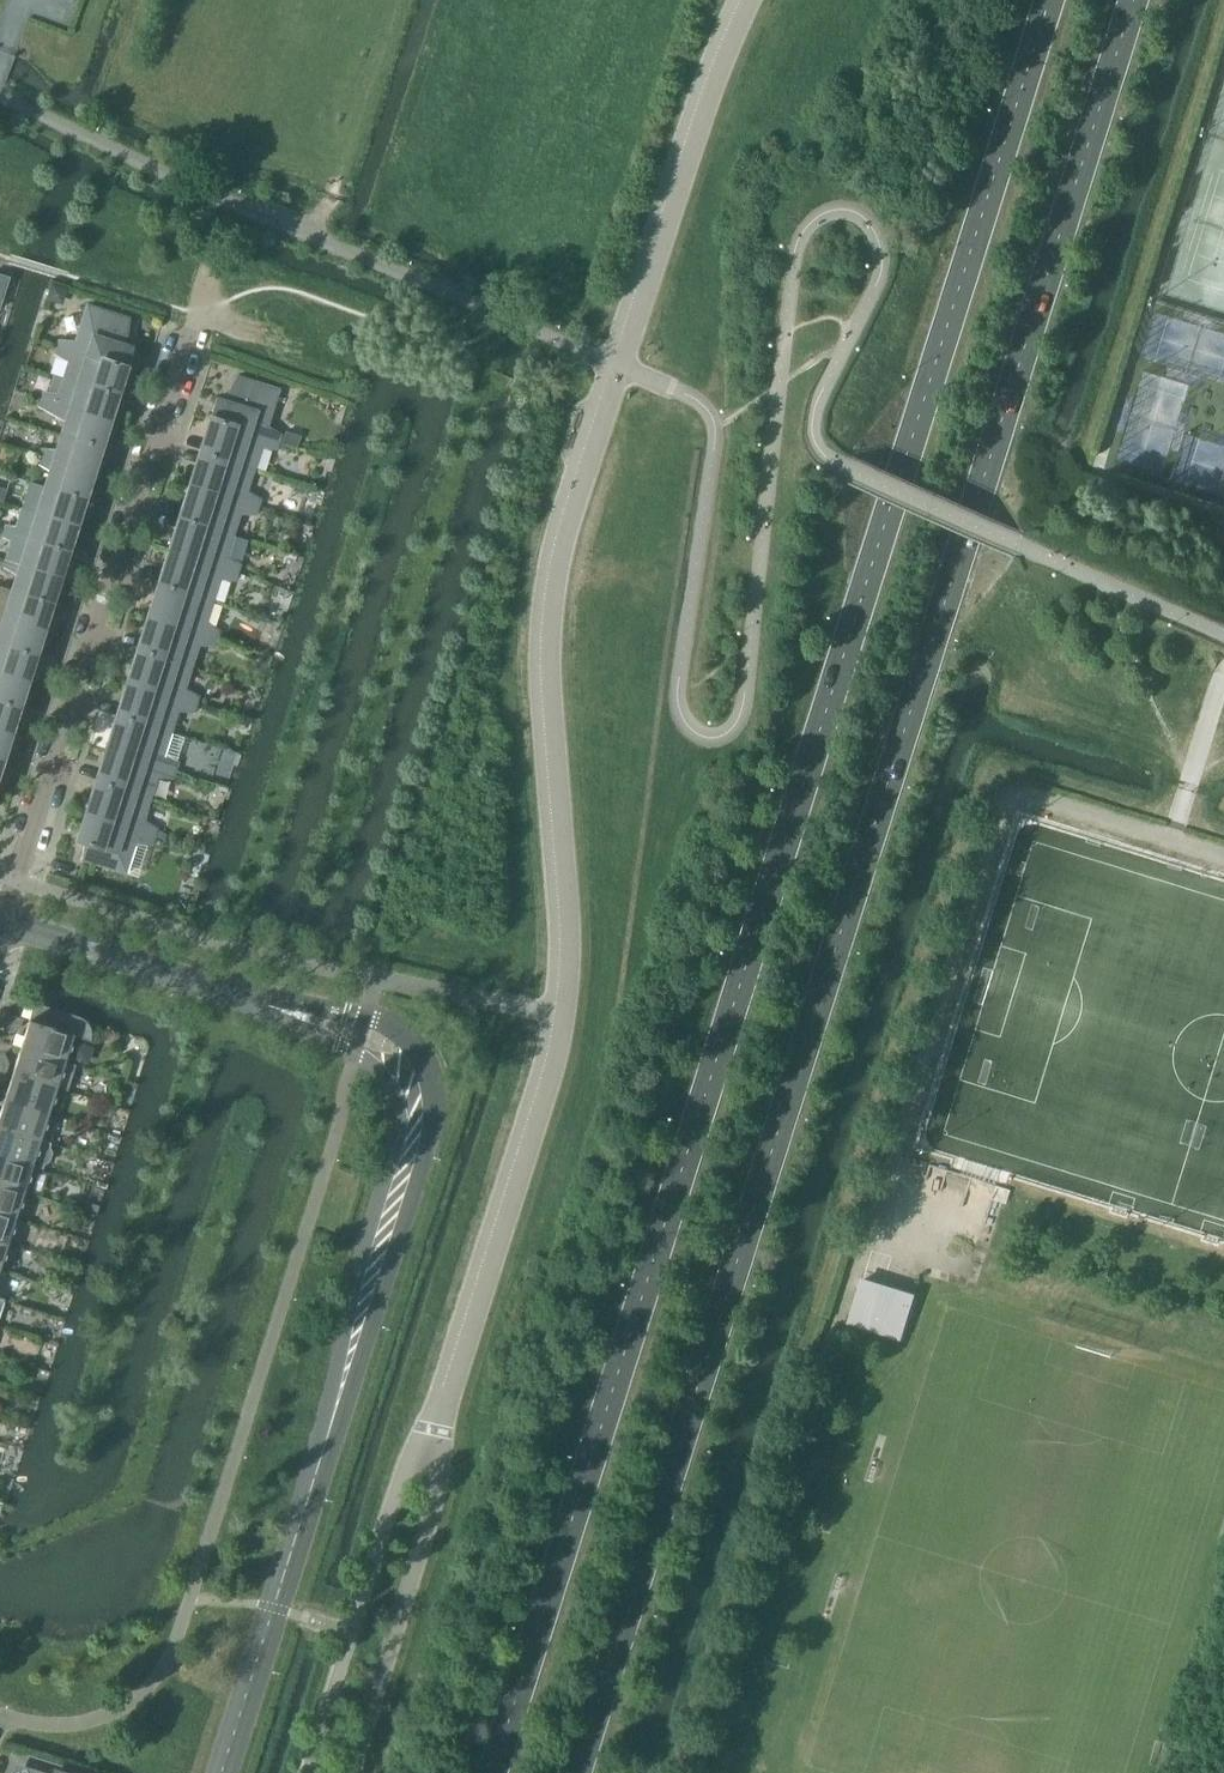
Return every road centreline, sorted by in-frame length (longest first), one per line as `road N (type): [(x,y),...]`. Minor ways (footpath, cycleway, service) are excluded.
road 1 (secondary): [(576,1772),(1139,0)]
road 2 (secondary): [(1054,0),(496,1772)]
road 3 (tertiary): [(228,1772),(430,1118),(404,1055),(0,925)]
road 4 (unclassified): [(0,98),(617,367)]
road 5 (residential): [(0,925),(197,315)]

